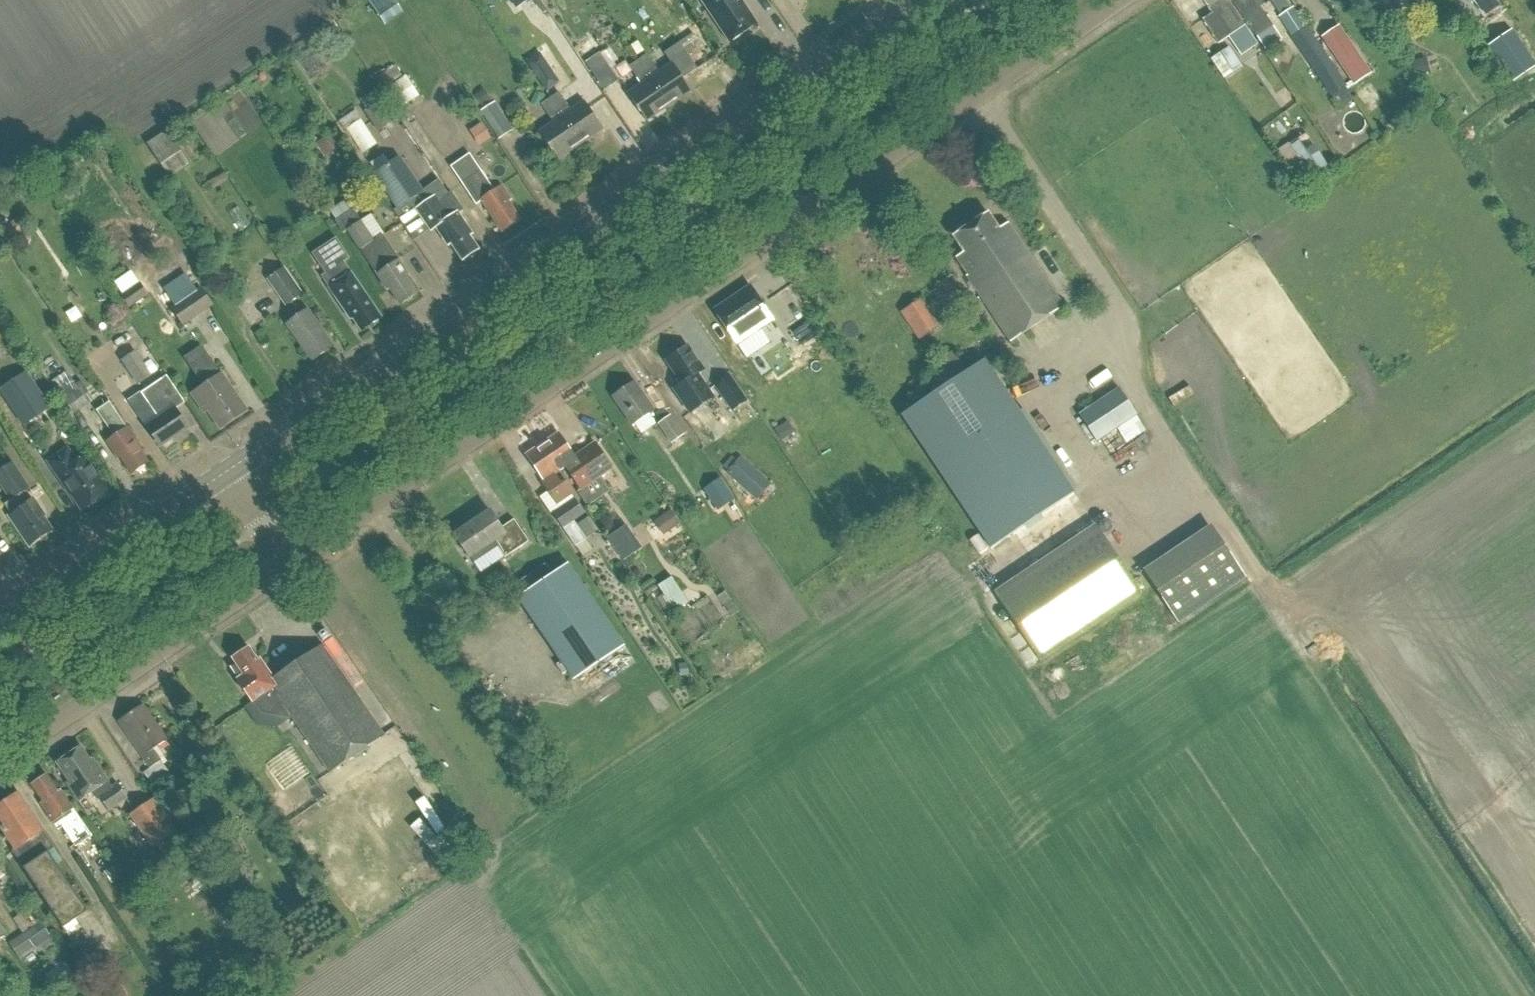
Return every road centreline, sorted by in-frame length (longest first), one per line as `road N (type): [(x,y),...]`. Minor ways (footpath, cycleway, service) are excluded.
road 1 (residential): [(293,558),(1113,0)]
road 2 (secondary): [(234,465),(921,0)]
road 3 (residential): [(0,757),(293,558)]
road 4 (secondary): [(0,623),(234,465)]

